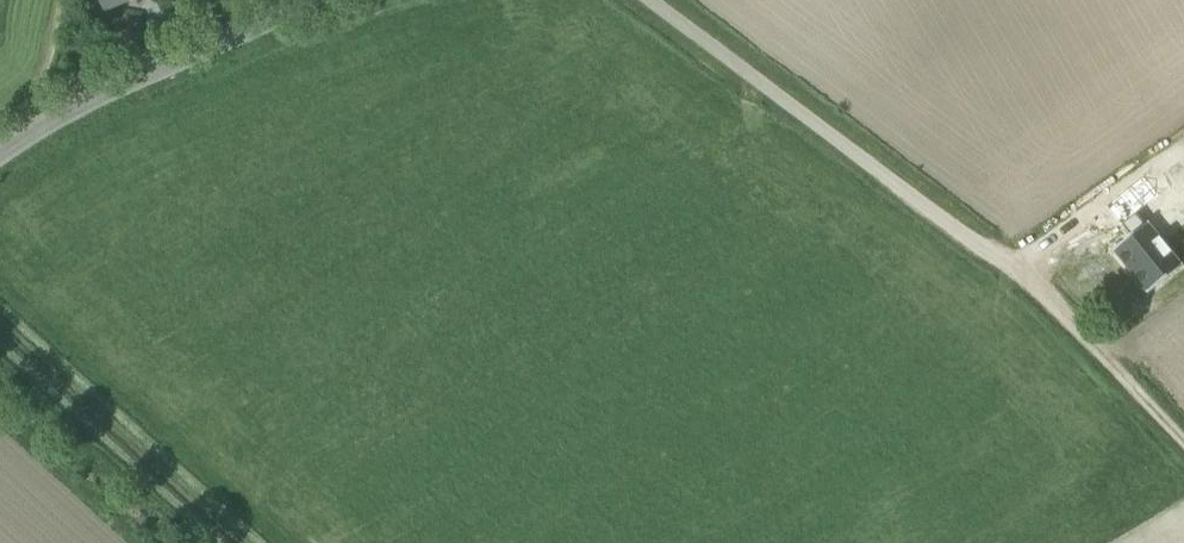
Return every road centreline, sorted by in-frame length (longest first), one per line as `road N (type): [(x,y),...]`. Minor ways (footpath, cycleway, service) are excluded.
road 1 (unclassified): [(1015,265),(653,0)]
road 2 (unclassified): [(0,163),(333,0)]
road 3 (track): [(1015,265),(1183,439)]

